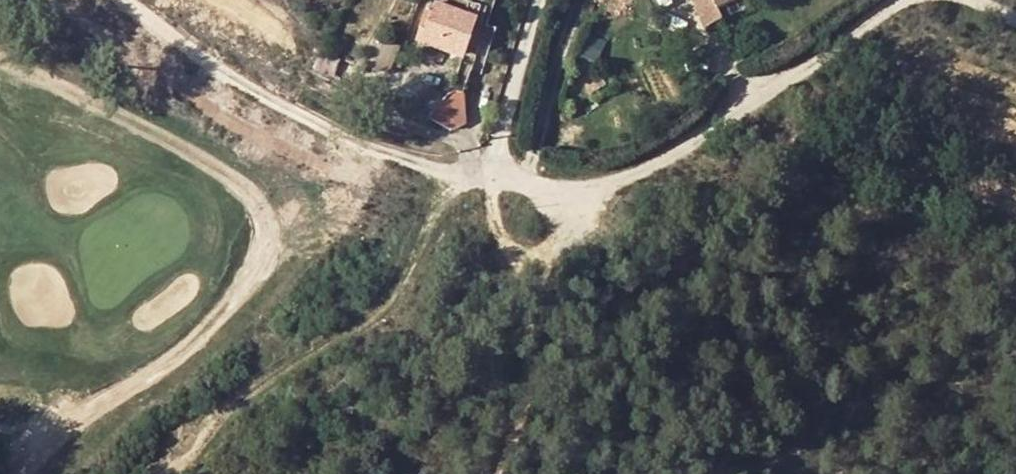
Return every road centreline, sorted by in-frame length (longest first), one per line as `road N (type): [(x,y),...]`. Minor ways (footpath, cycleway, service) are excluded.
road 1 (residential): [(538,0),(502,162),(516,180),(584,192),(693,145),(862,20),(903,0)]
road 2 (track): [(128,0),(297,121),(373,153),(445,171),(506,174),(495,210),(501,231),(535,263),(562,247),(584,192)]
road 3 (track): [(471,172),(435,216),(410,269),(360,322),(243,391),(163,473)]

